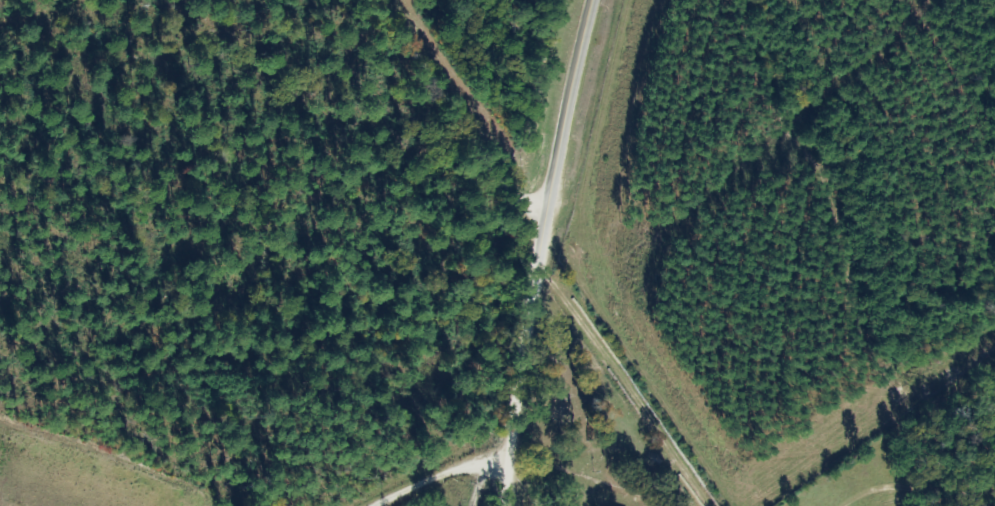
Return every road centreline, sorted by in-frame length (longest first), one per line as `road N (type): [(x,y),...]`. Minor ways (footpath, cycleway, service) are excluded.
road 1 (residential): [(378,0),(544,248)]
road 2 (residential): [(455,505),(544,248)]
road 3 (tertiary): [(595,0),(544,248)]

